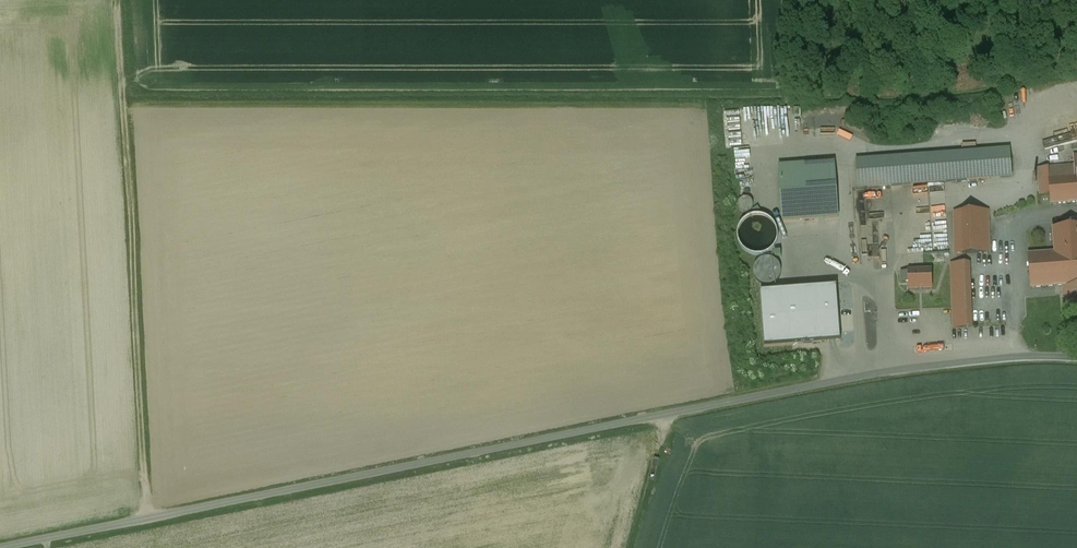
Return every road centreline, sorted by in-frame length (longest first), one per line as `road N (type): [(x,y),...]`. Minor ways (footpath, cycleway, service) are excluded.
road 1 (unclassified): [(1,547),(855,378),(1019,357),(1076,358)]
road 2 (track): [(148,519),(119,0)]

